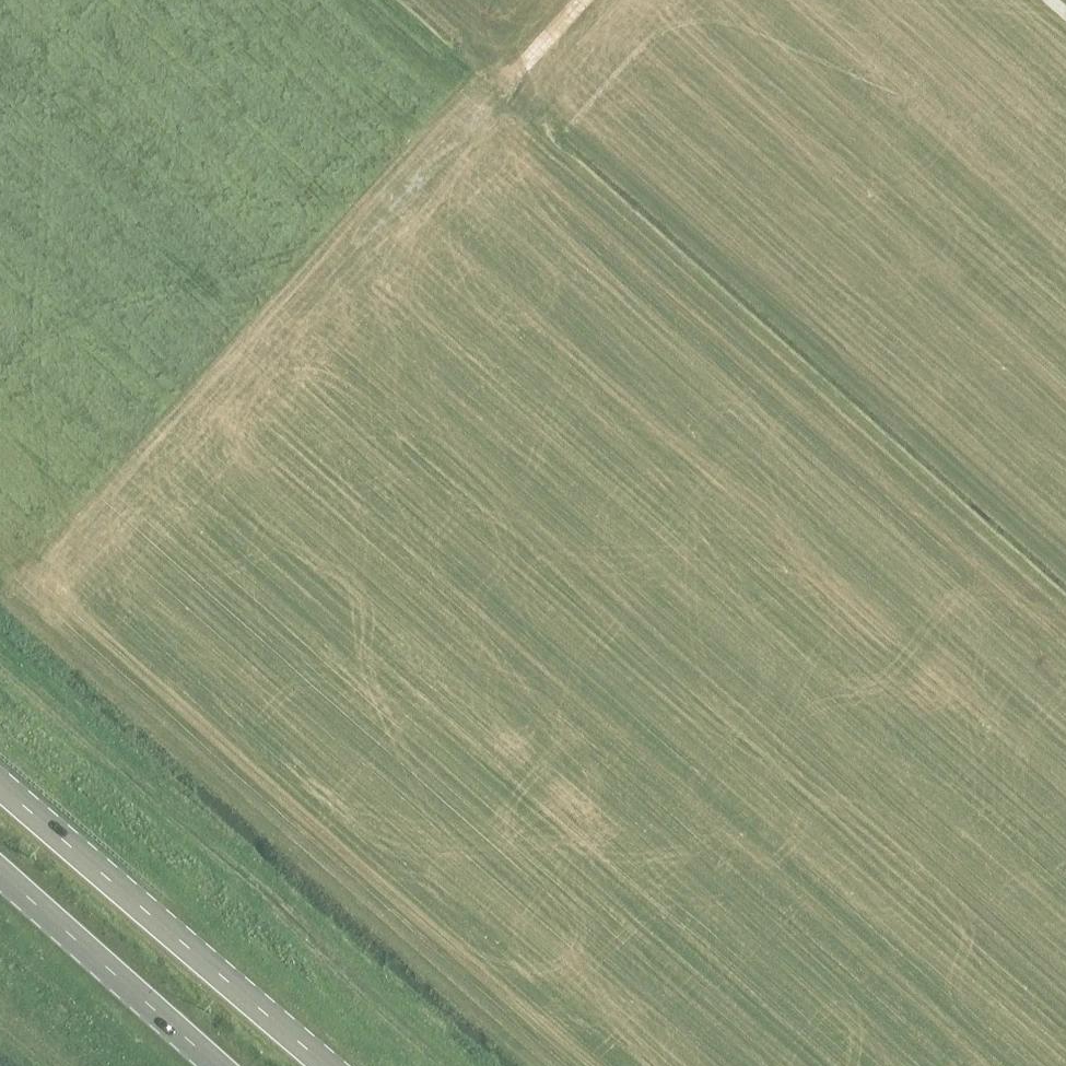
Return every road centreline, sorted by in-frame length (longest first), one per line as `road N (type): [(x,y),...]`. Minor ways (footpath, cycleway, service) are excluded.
road 1 (primary): [(328,1065),(0,776)]
road 2 (primary): [(0,872),(220,1065)]

